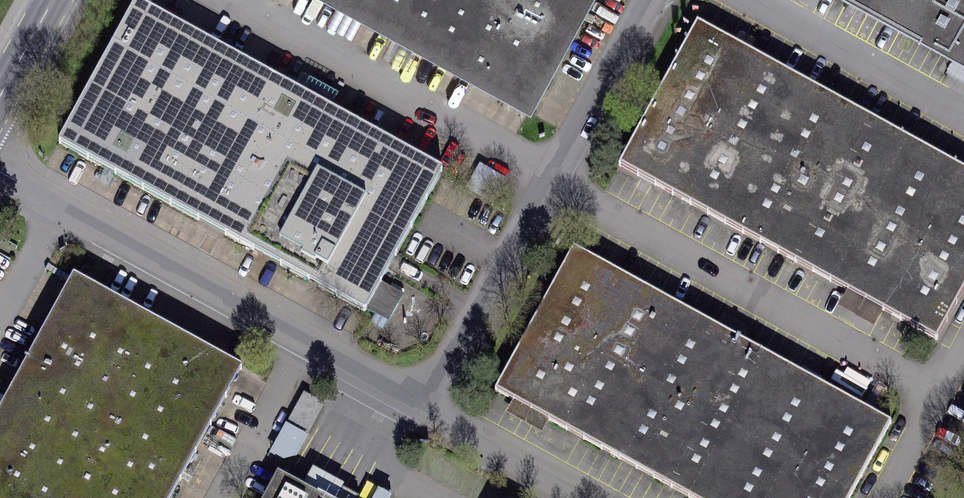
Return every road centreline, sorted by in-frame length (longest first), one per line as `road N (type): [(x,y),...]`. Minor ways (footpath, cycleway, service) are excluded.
road 1 (unclassified): [(0,168),(422,401)]
road 2 (unclassified): [(422,401),(644,0)]
road 3 (unclassified): [(422,401),(599,497)]

